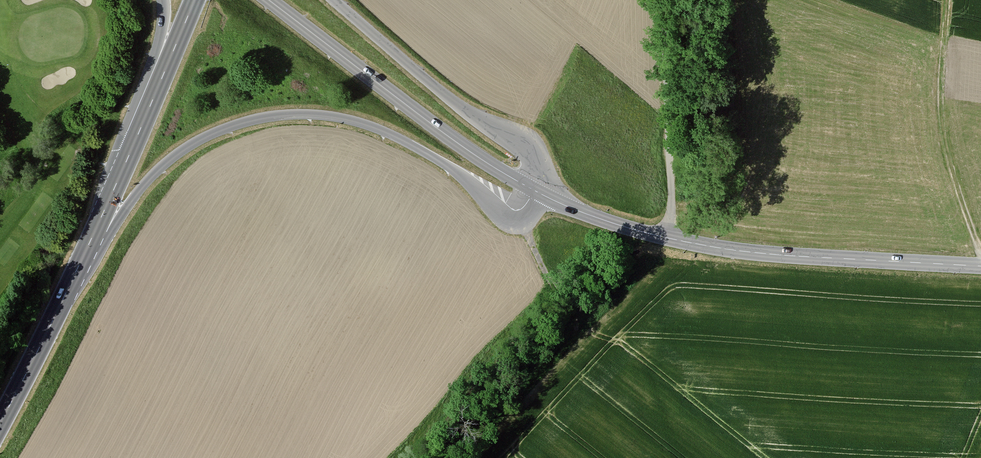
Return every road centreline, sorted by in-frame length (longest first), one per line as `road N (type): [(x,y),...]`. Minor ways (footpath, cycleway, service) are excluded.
road 1 (primary): [(70,285),(165,164),(210,135),(258,118),(310,114),(372,126),(446,165),(512,213),(537,191)]
road 2 (secondary): [(980,266),(732,250),(634,230),(547,196)]
road 3 (secondary): [(537,191),(445,134),(270,0)]
road 4 (primary): [(547,196),(524,142),(456,103),(334,0)]
road 5 (track): [(671,239),(660,0)]
road 6 (primary): [(126,162),(195,0)]
road 7 (primary): [(163,0),(126,162)]
road 8 (primary): [(0,423),(70,285)]
road 9 (primary): [(70,285),(126,162)]
road 10 (track): [(521,212),(576,323)]

